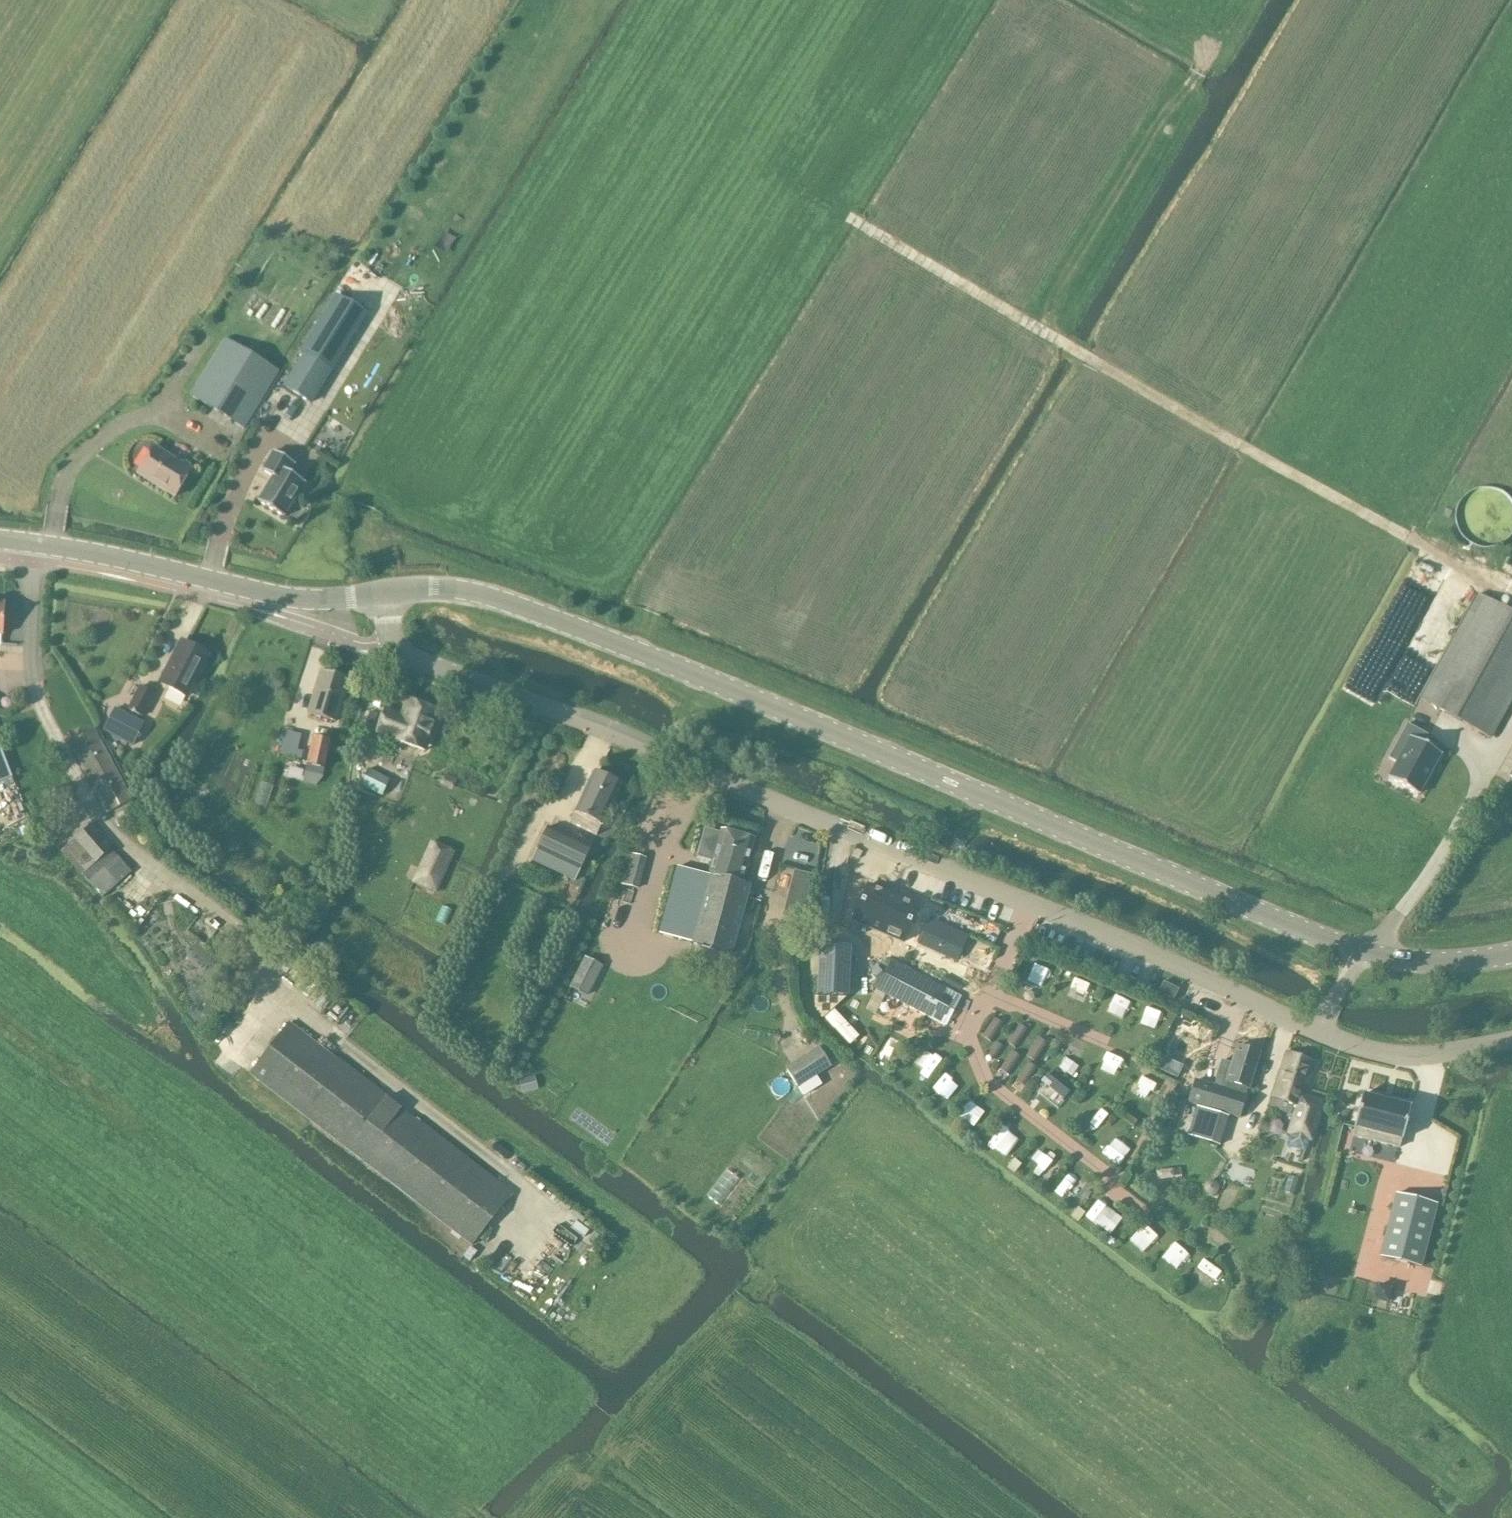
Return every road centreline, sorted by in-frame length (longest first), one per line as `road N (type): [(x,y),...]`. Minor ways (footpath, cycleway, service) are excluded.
road 1 (unclassified): [(394,639),(416,660),(630,738),(1102,932),(1345,1044),(1419,1056),(1511,1041)]
road 2 (tertiary): [(1511,953),(1431,963),(1367,955),(496,598),(439,588),(389,593)]
road 3 (track): [(1066,328),(1511,577)]
road 4 (tertiary): [(389,593),(288,598),(90,553),(0,541)]

